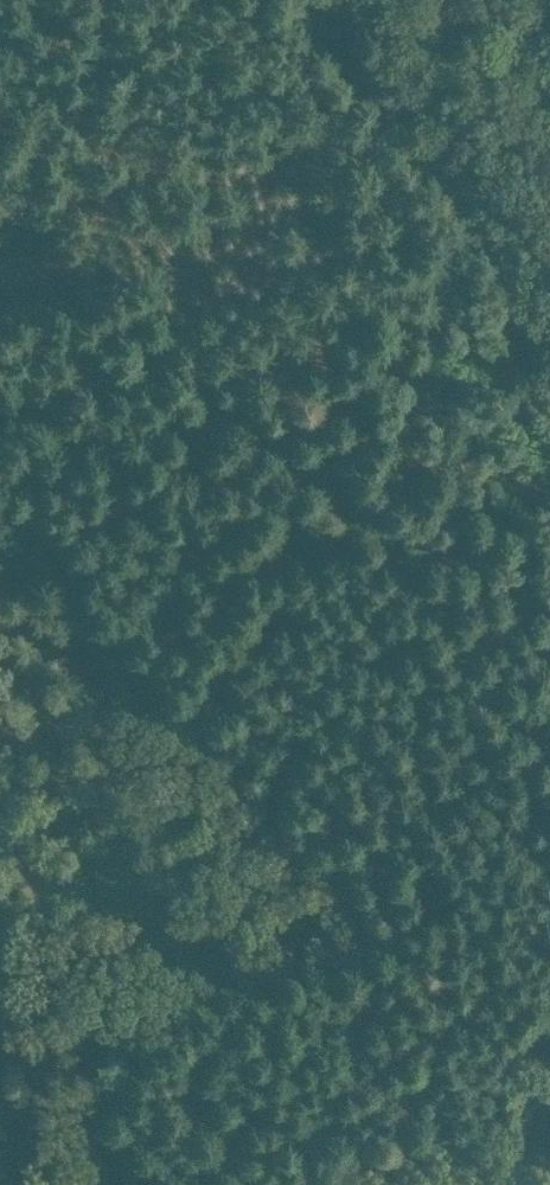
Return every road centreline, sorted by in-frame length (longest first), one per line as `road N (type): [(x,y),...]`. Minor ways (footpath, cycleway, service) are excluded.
road 1 (track): [(549,1107),(0,498)]
road 2 (track): [(247,1184),(549,1117)]
road 3 (track): [(0,931),(58,1022),(104,1127),(117,1184)]

